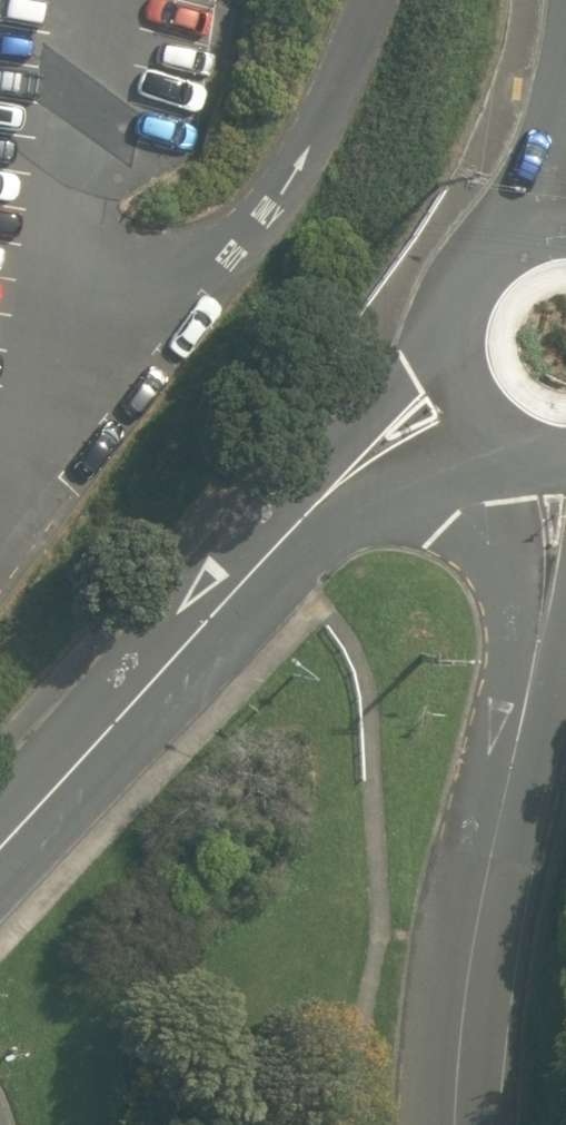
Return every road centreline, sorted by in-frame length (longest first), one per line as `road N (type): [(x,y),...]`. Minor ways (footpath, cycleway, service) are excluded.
road 1 (residential): [(565,480),(476,925),(455,1124)]
road 2 (tertiary): [(451,394),(338,485),(0,850)]
road 3 (tertiary): [(451,394),(442,320),(454,284),(506,230),(565,215)]
road 4 (tertiary): [(565,470),(498,449),(451,394)]

